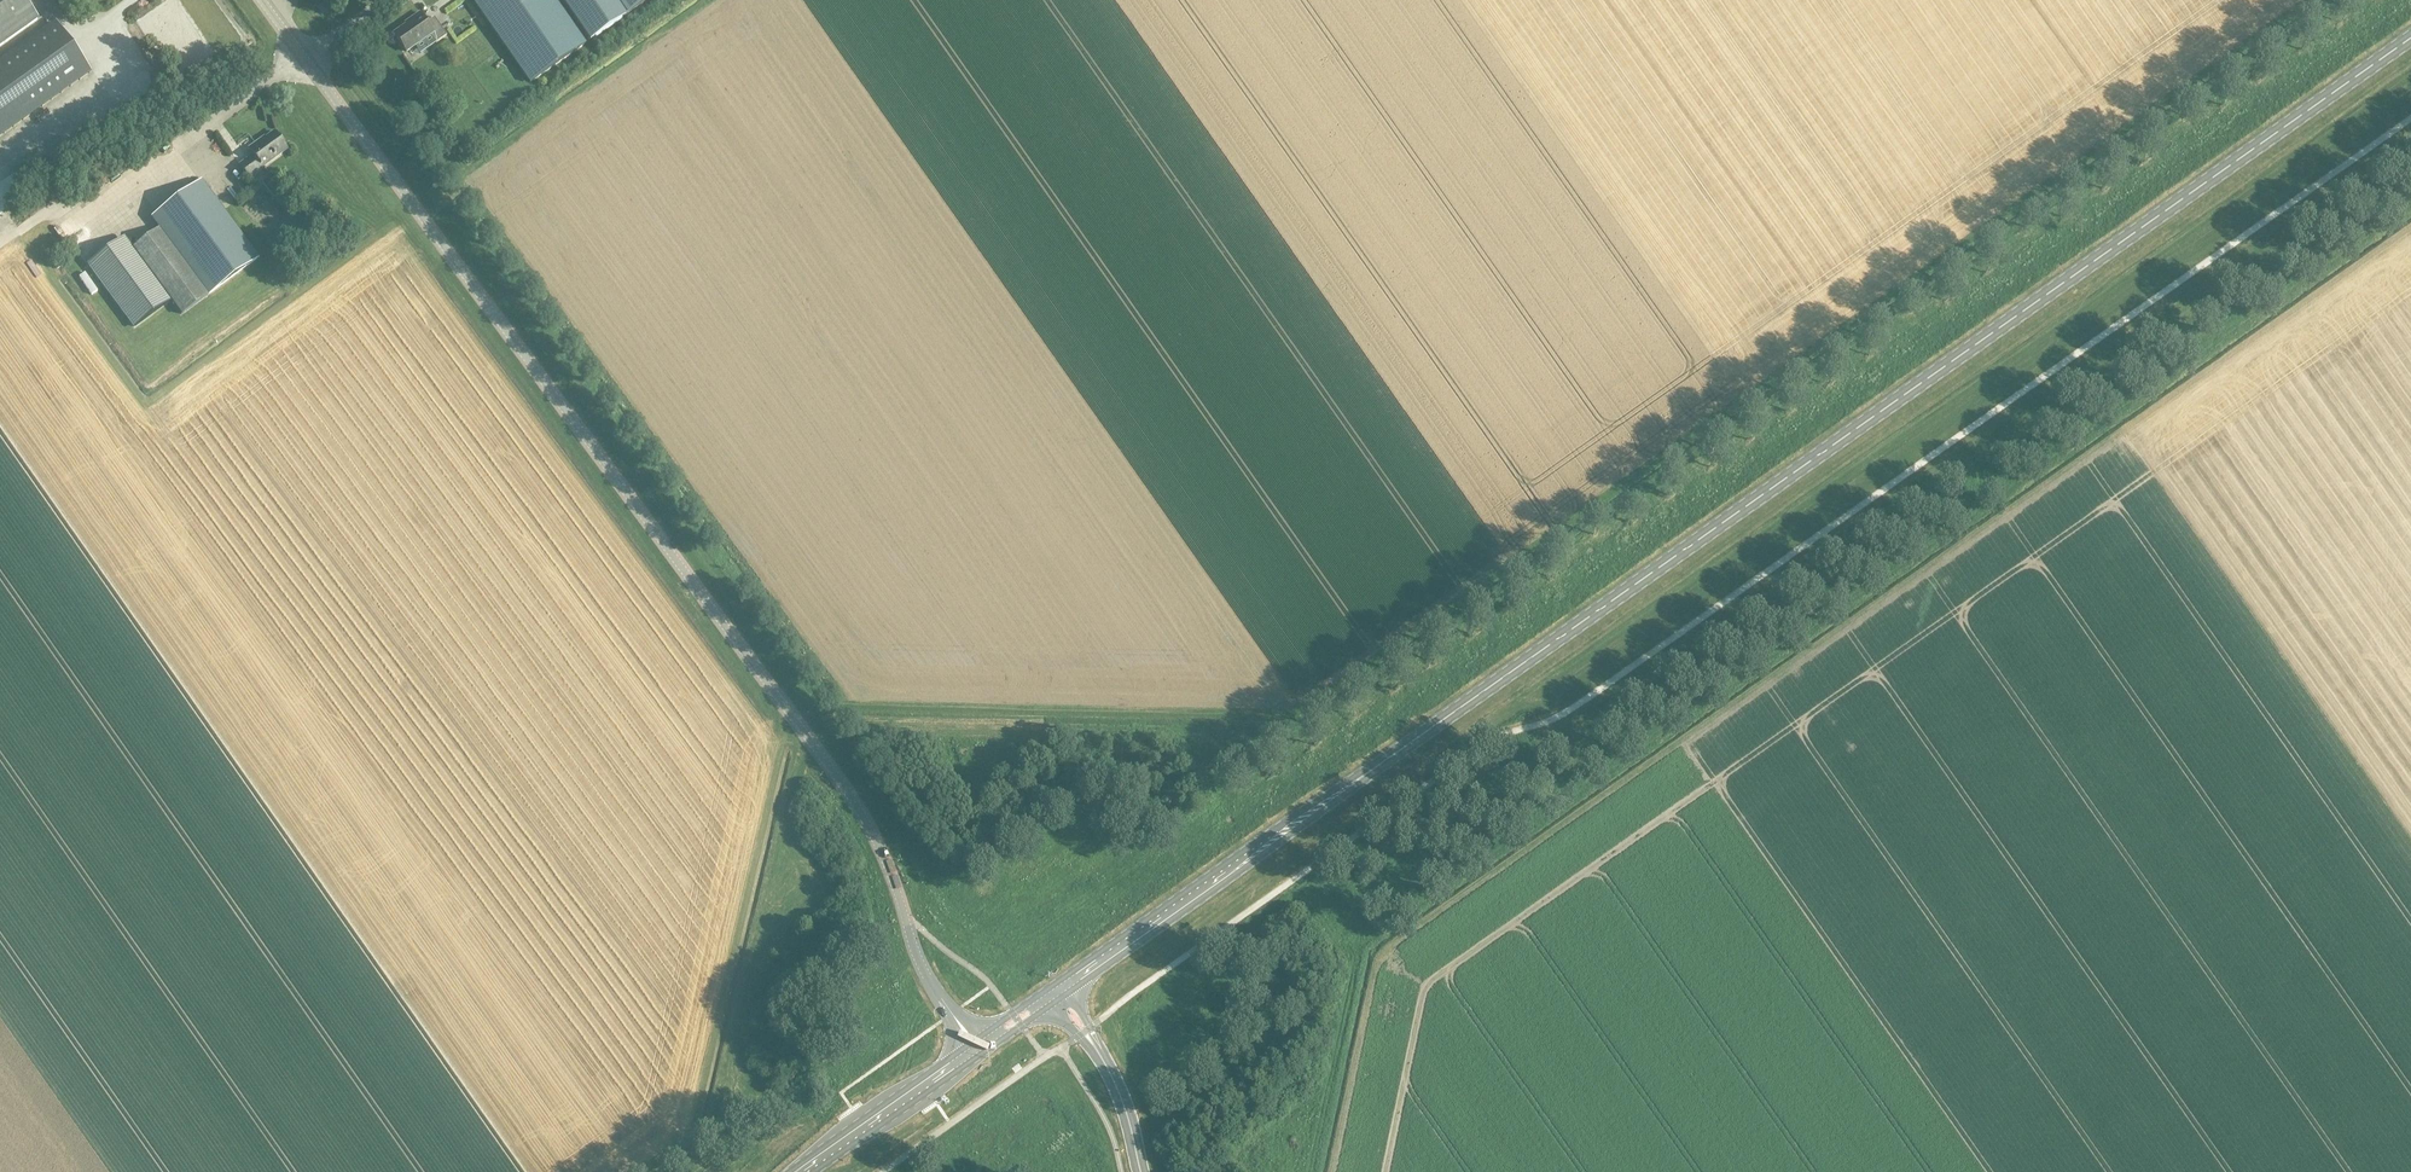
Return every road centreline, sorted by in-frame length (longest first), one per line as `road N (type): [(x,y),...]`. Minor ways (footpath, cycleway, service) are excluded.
road 1 (secondary): [(1063,987),(2410,39)]
road 2 (tertiary): [(941,997),(855,804),(262,0)]
road 3 (secondary): [(801,1171),(968,1054)]
road 4 (secondary): [(1141,1171),(1116,1086),(1092,1042)]

